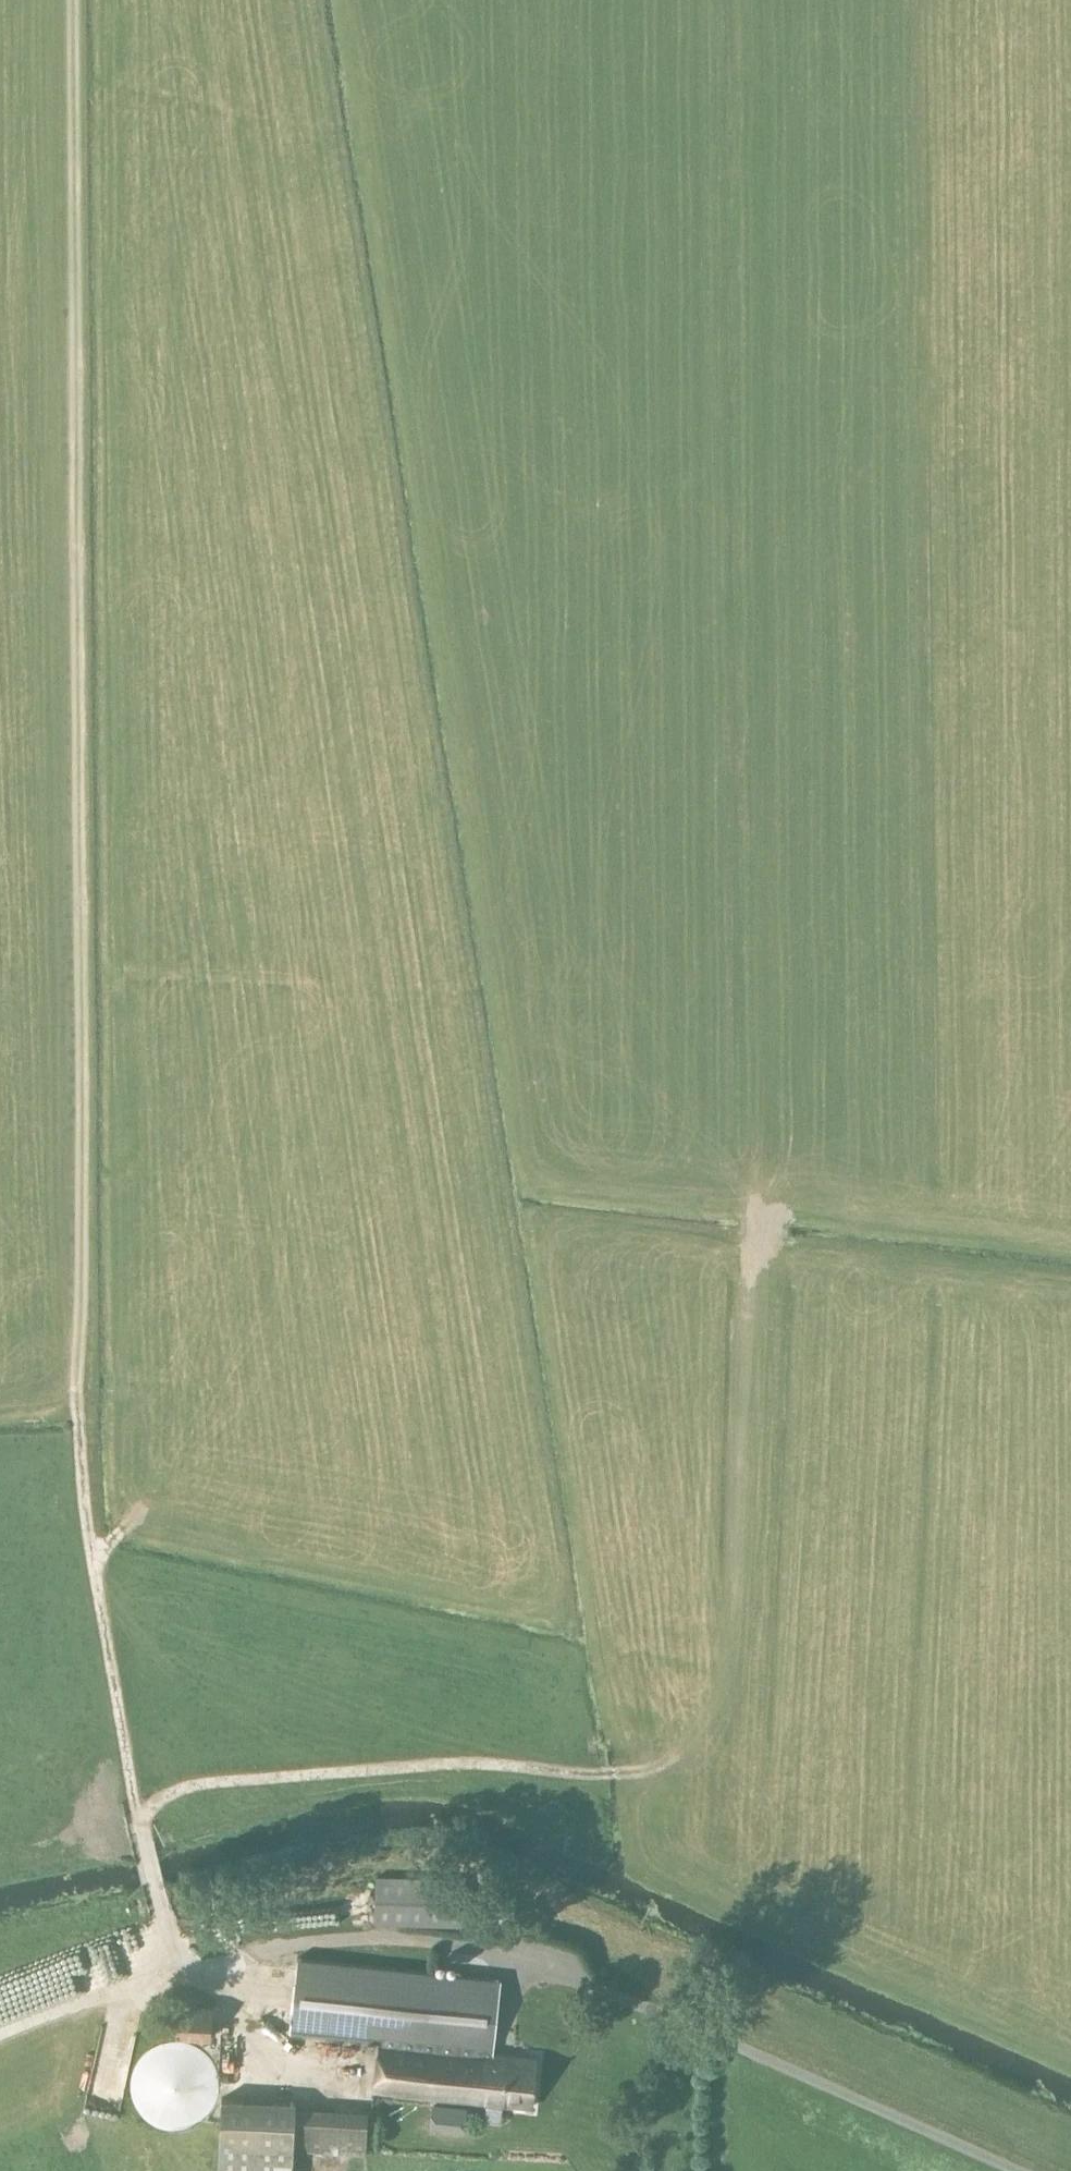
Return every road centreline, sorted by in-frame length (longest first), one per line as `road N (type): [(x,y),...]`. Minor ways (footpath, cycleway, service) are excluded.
road 1 (unclassified): [(1012,2170),(561,1975)]

